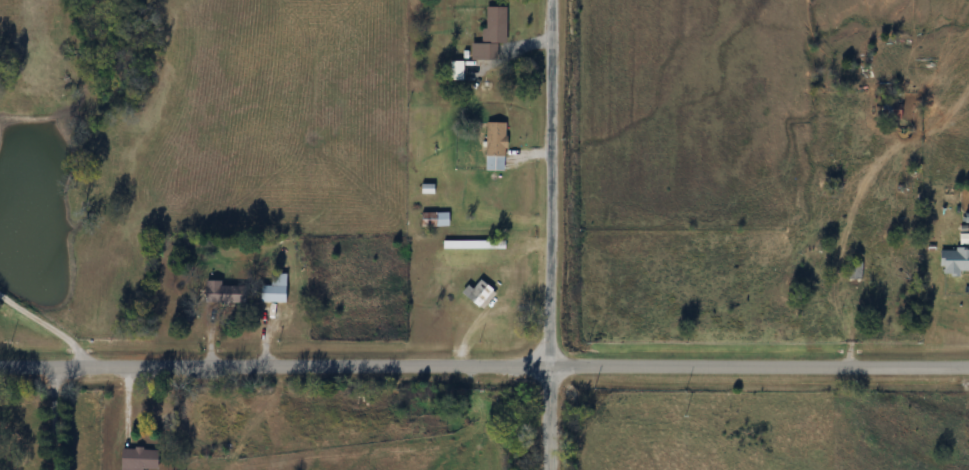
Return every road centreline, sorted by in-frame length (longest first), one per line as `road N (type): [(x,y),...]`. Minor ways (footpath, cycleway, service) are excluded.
road 1 (residential): [(968,372),(0,372)]
road 2 (residential): [(968,416),(556,405)]
road 3 (residential): [(556,372),(554,0)]

